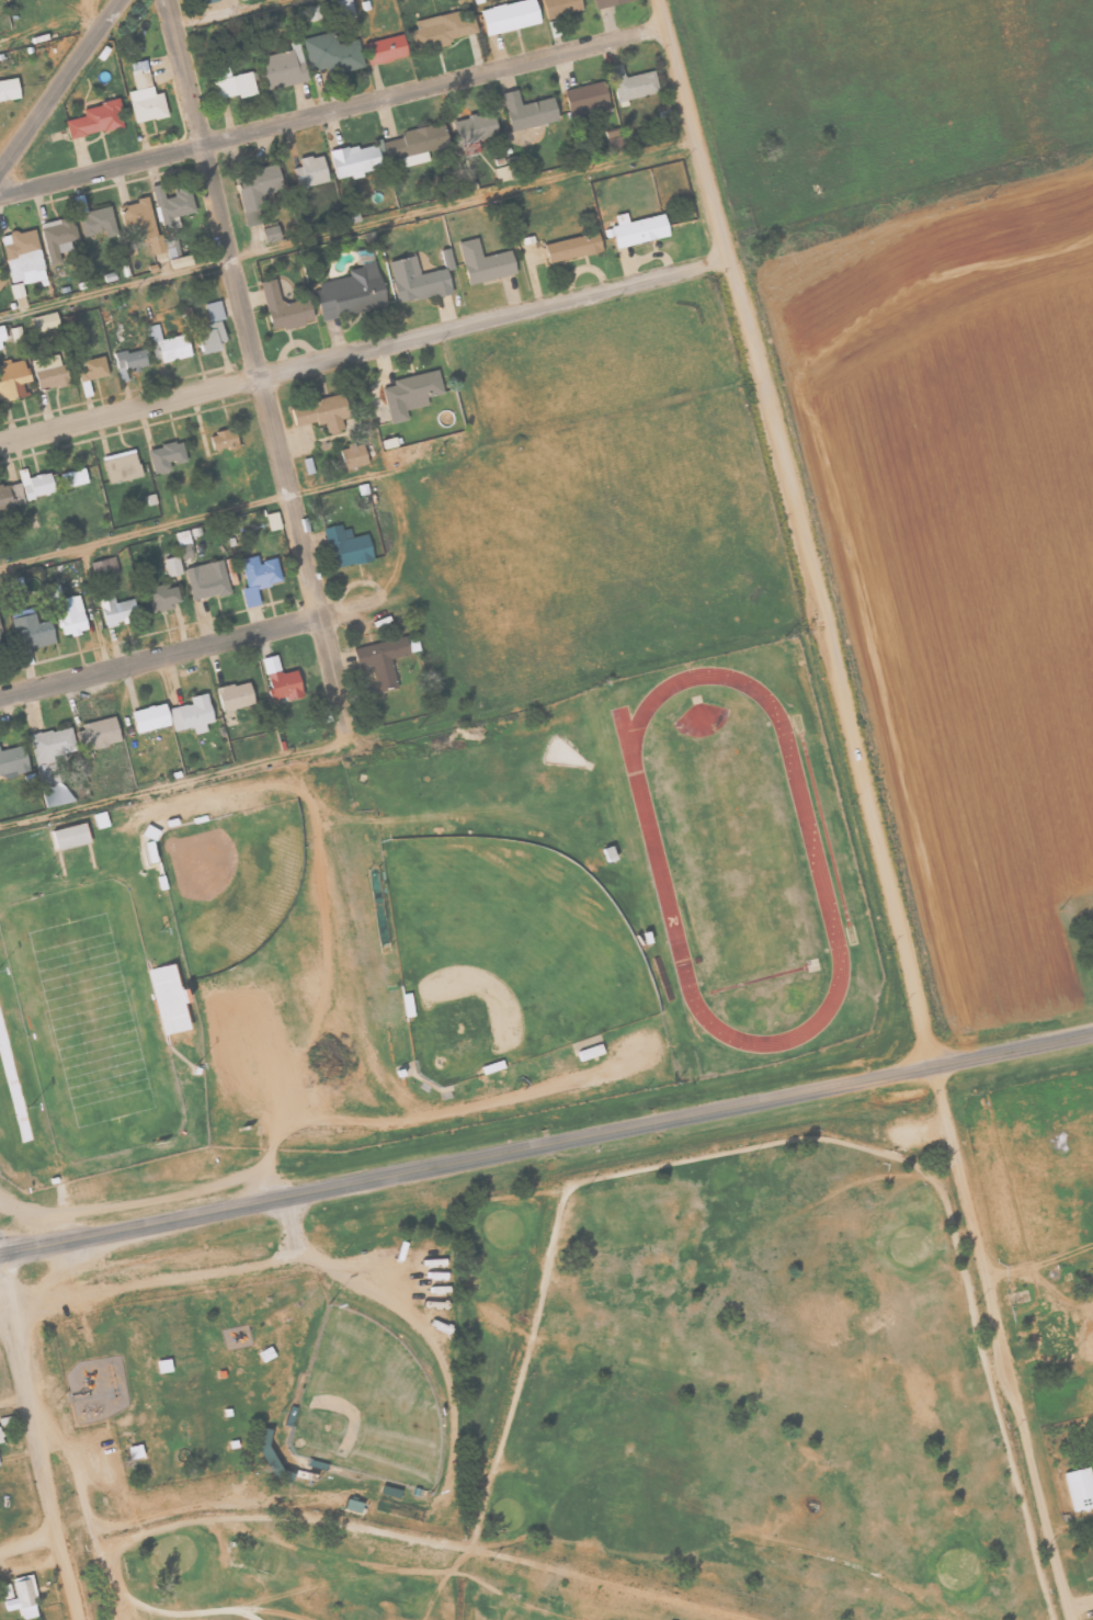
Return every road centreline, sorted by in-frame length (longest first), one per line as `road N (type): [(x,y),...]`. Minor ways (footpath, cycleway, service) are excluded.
road 1 (secondary): [(0,1254),(1092,1030)]
road 2 (residential): [(937,1064),(658,0)]
road 3 (residential): [(0,437),(729,270)]
road 4 (residential): [(343,713),(166,0)]
road 5 (residential): [(0,194),(665,27)]
road 6 (residential): [(1071,1619),(937,1064)]
road 7 (residential): [(0,700),(380,603)]
road 8 (residential): [(79,1619),(0,1294)]
road 9 (residential): [(0,162),(116,0)]

